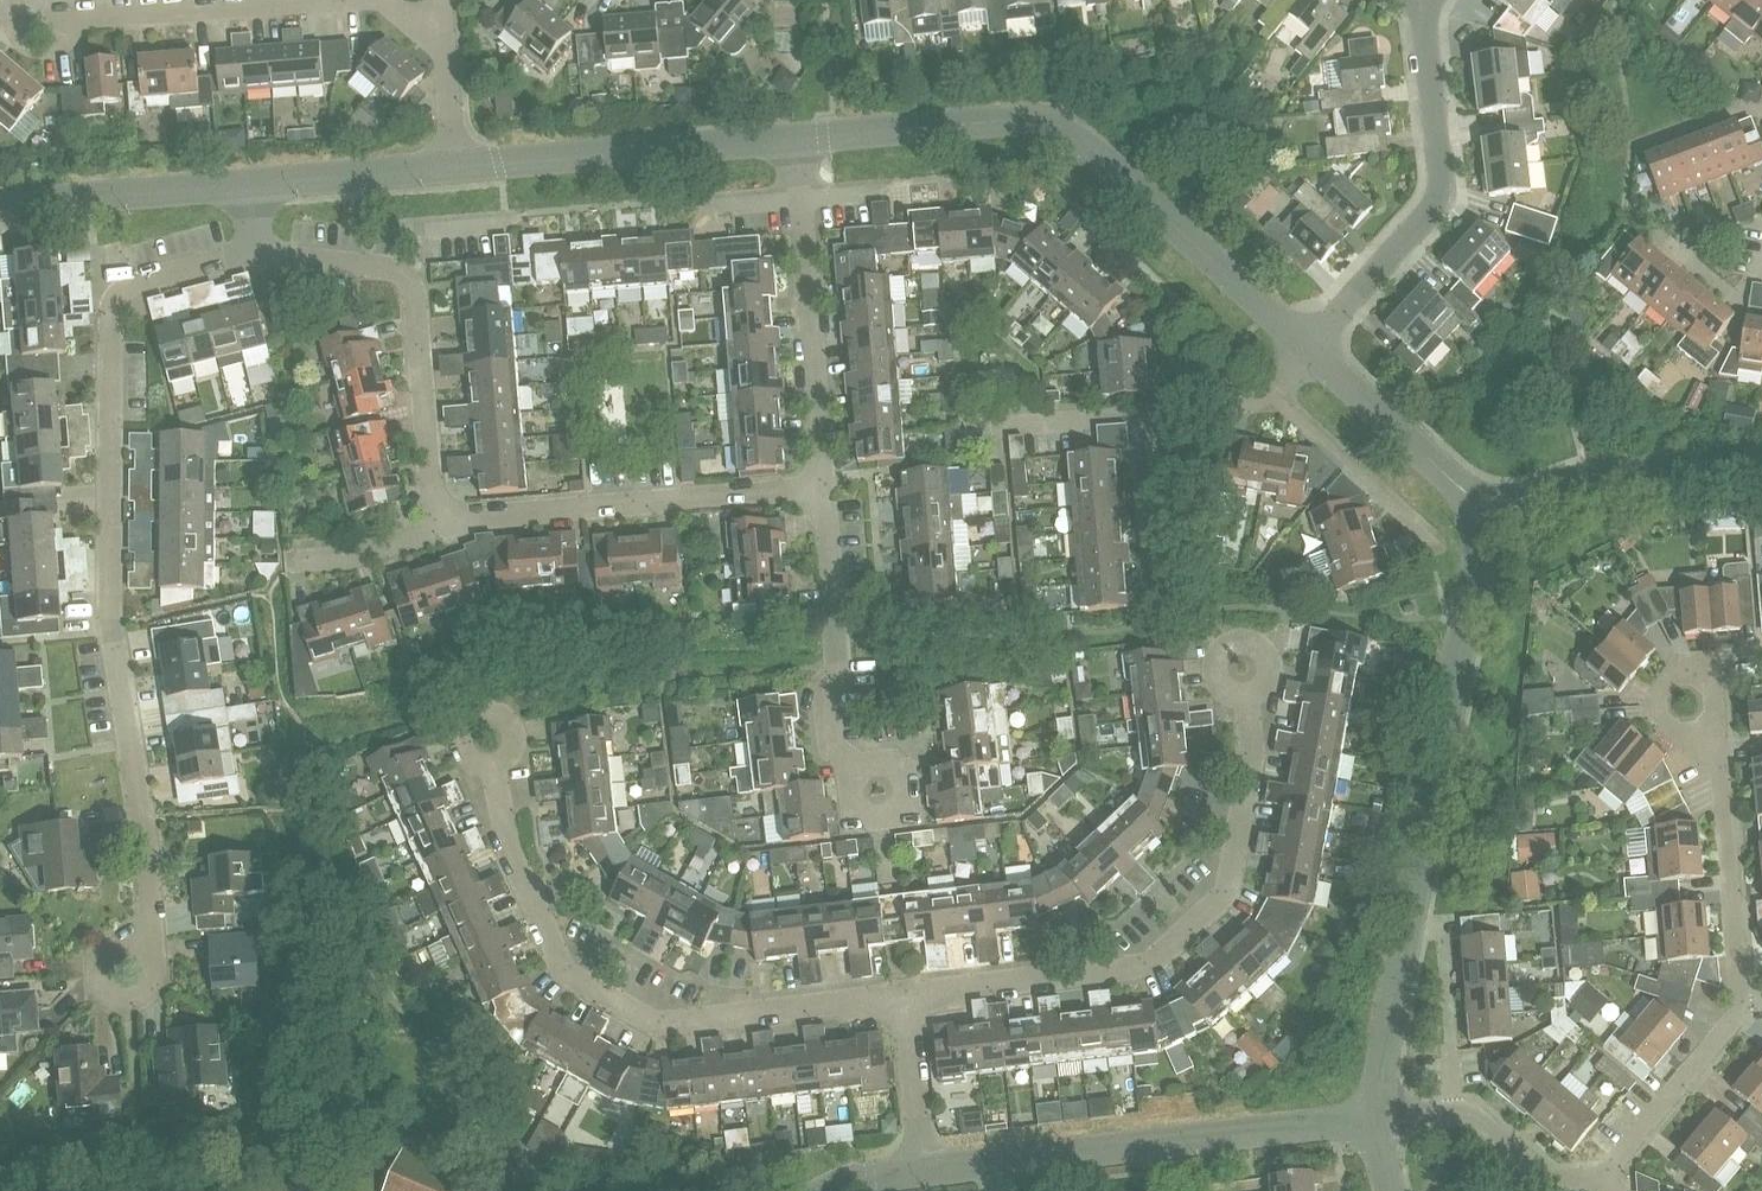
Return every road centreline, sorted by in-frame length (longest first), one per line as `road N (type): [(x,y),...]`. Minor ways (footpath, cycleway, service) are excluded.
road 1 (residential): [(136,942),(150,910),(111,622),(112,311),(132,285),(258,254)]
road 2 (tertiary): [(1374,1118),(1480,547),(1479,512)]
road 3 (tertiary): [(1310,349),(1057,126),(1025,120),(795,139)]
road 4 (residential): [(904,997),(662,1024),(572,978),(511,851),(494,765)]
road 5 (residential): [(904,997),(1155,961),(1230,881),(1252,751),(1248,694)]
road 6 (residential): [(1310,349),(1441,193),(1421,7)]
road 7 (residential): [(438,515),(823,485)]
road 8 (residential): [(998,1164),(1374,1118)]
road 9 (tertiary): [(455,167),(795,139)]
road 10 (residential): [(337,0),(42,24),(22,17),(11,0)]
road 11 (residential): [(823,485),(800,196)]
road 12 (residential): [(1479,512),(1607,472),(1761,469)]
road 13 (residential): [(438,515),(416,307),(405,281),(382,266)]
road 14 (residential): [(1614,1175),(1547,1174),(1468,1111),(1374,1118)]
road 15 (tertiary): [(0,204),(252,184)]
road 16 (residential): [(1741,1005),(1721,769)]
road 17 (tertiary): [(1479,512),(1310,349)]
road 18 (residential): [(1741,1005),(1619,1153),(1614,1175)]
road 19 (residential): [(1153,620),(1136,413)]
road 20 (tertiary): [(252,184),(455,167)]
road 21 (residential): [(1136,413),(1261,398),(1310,349)]
road 22 (residential): [(1721,769),(1657,716),(1655,695),(1680,663),(1712,660)]
road 23 (residential): [(836,661),(823,485)]
road 24 (residential): [(925,1172),(904,997)]
road 25 (residential): [(294,566),(425,535),(438,515)]
road 26 (residential): [(382,266),(390,238),(404,227),(506,220)]
road 27 (residential): [(1001,424),(1136,413)]
road 28 (residential): [(1267,678),(1268,661),(1253,643),(1222,650),(1219,681),(1248,694)]
road 29 (residential): [(455,167),(442,36)]
road 30 (residential): [(836,661),(826,697),(832,740),(862,775)]
road 31 (residential): [(258,254),(382,266)]
road 32 (residential): [(136,942),(105,949),(102,981),(128,994),(150,978)]

